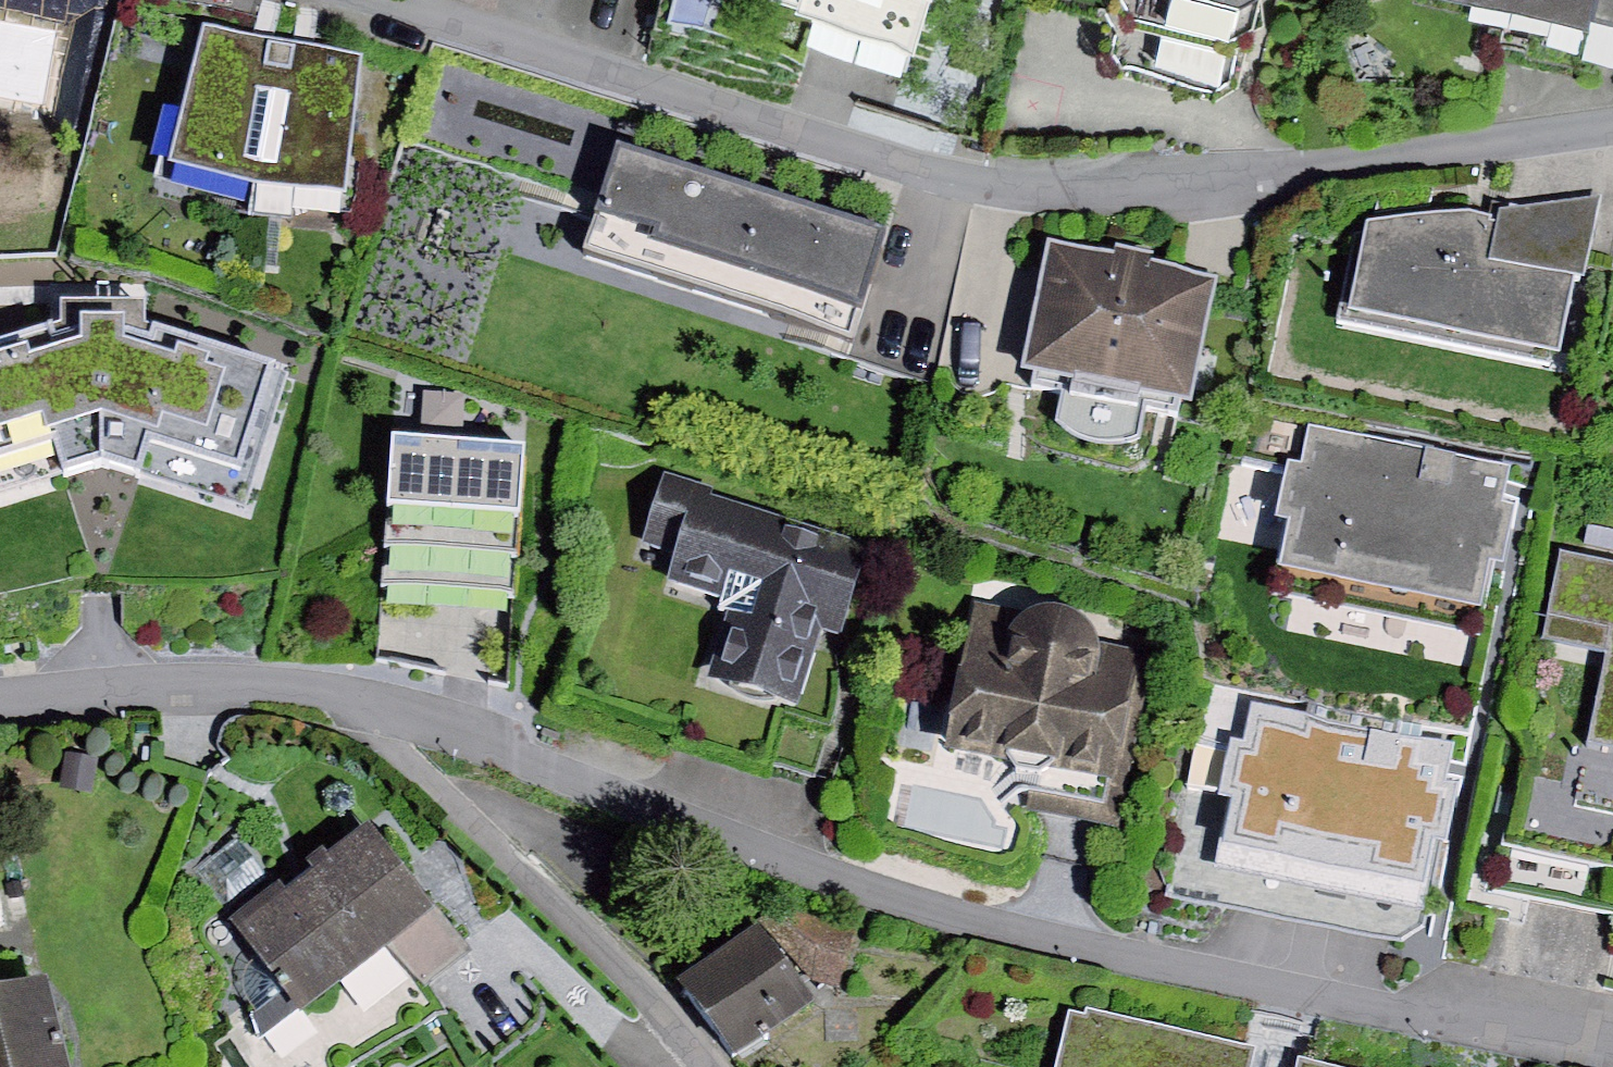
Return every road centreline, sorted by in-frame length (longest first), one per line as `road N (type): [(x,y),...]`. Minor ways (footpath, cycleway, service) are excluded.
road 1 (residential): [(1612,1028),(1221,973),(877,895),(376,706)]
road 2 (residential): [(1612,132),(1167,190),(1001,188),(606,77),(370,0)]
road 3 (residential): [(376,706),(386,734),(658,1002)]
road 4 (residential): [(376,706),(223,690),(0,705)]

